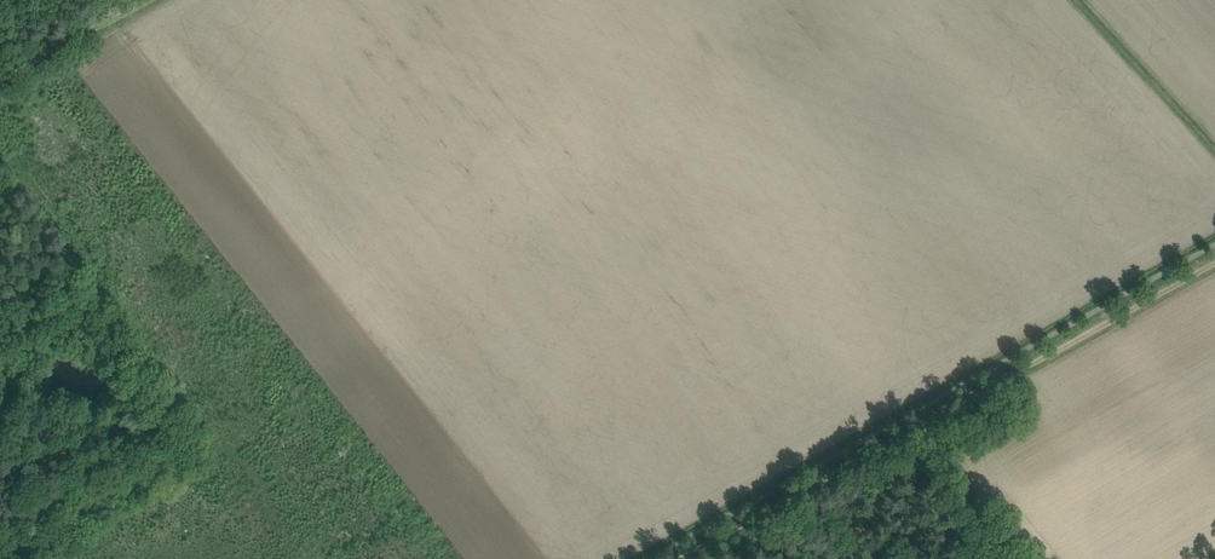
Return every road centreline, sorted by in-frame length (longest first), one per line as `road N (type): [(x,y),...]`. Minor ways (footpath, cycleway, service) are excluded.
road 1 (track): [(676,558),(1214,263)]
road 2 (track): [(143,0),(0,83)]

